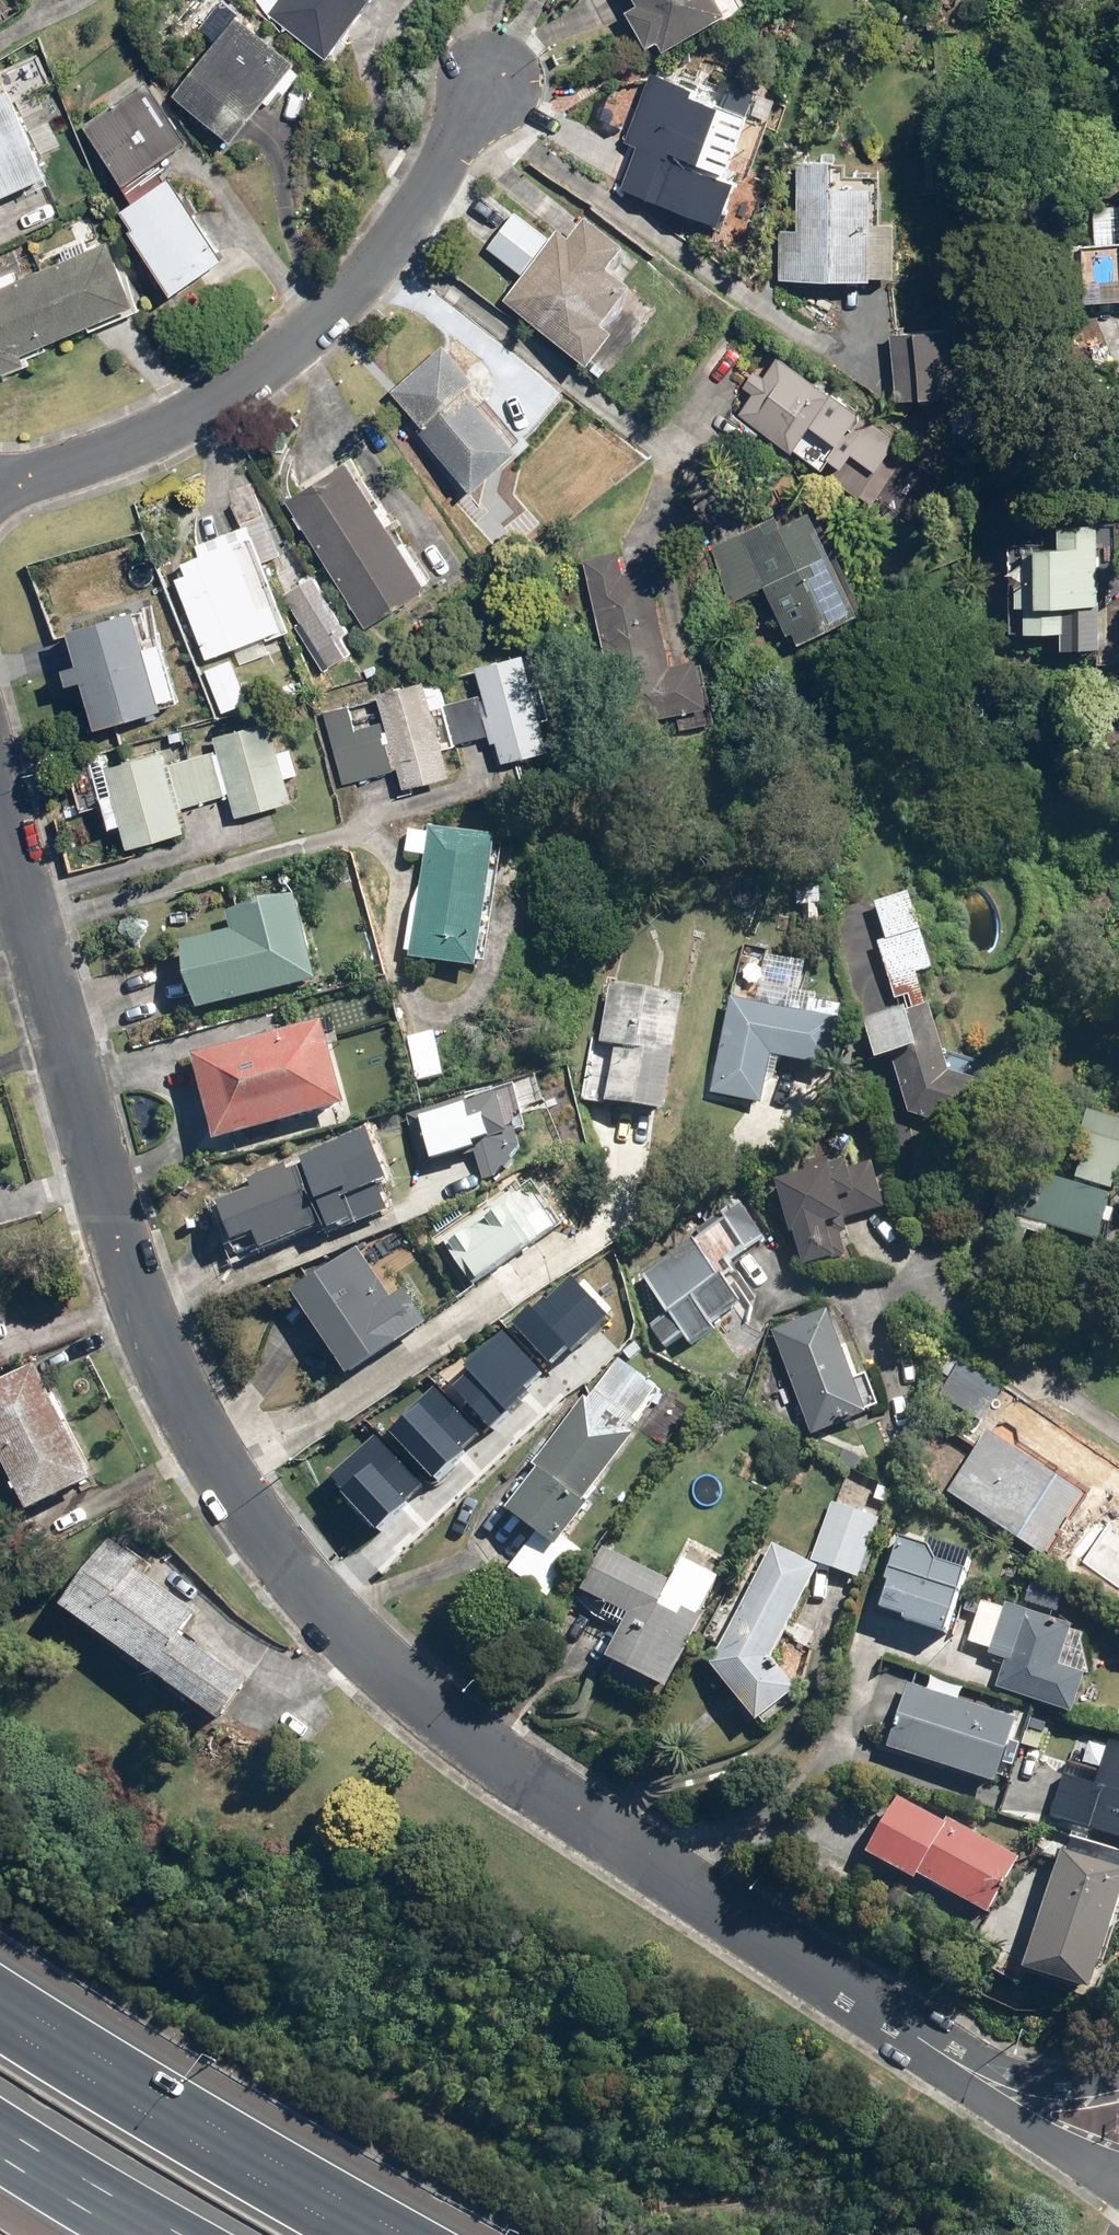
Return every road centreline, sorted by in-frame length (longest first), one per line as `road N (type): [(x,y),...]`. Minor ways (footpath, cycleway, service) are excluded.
road 1 (residential): [(990,2085),(416,1701),(339,1629),(266,1541),(200,1434),(115,1229),(0,804)]
road 2 (residential): [(0,490),(127,454),(248,388),(349,299),(427,209),(491,94)]
road 3 (motorway): [(0,2024),(354,2234)]
road 4 (motorway): [(180,2234),(0,2127)]
road 5 (residential): [(1118,2173),(1080,2156),(990,2085)]
road 6 (residential): [(990,2085),(1054,2092),(1118,2079)]

